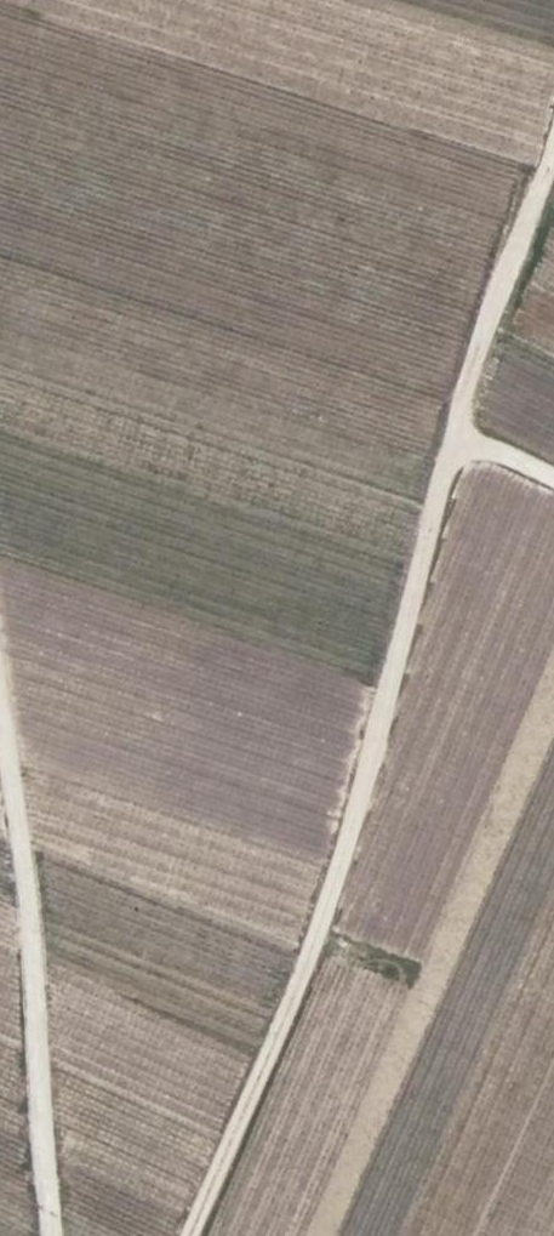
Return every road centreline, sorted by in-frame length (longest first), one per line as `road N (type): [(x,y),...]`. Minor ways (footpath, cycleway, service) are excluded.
road 1 (track): [(553,484),(454,435),(400,611),(370,759),(186,1235)]
road 2 (track): [(553,119),(454,435)]
road 3 (unclassified): [(38,1235),(0,943)]

